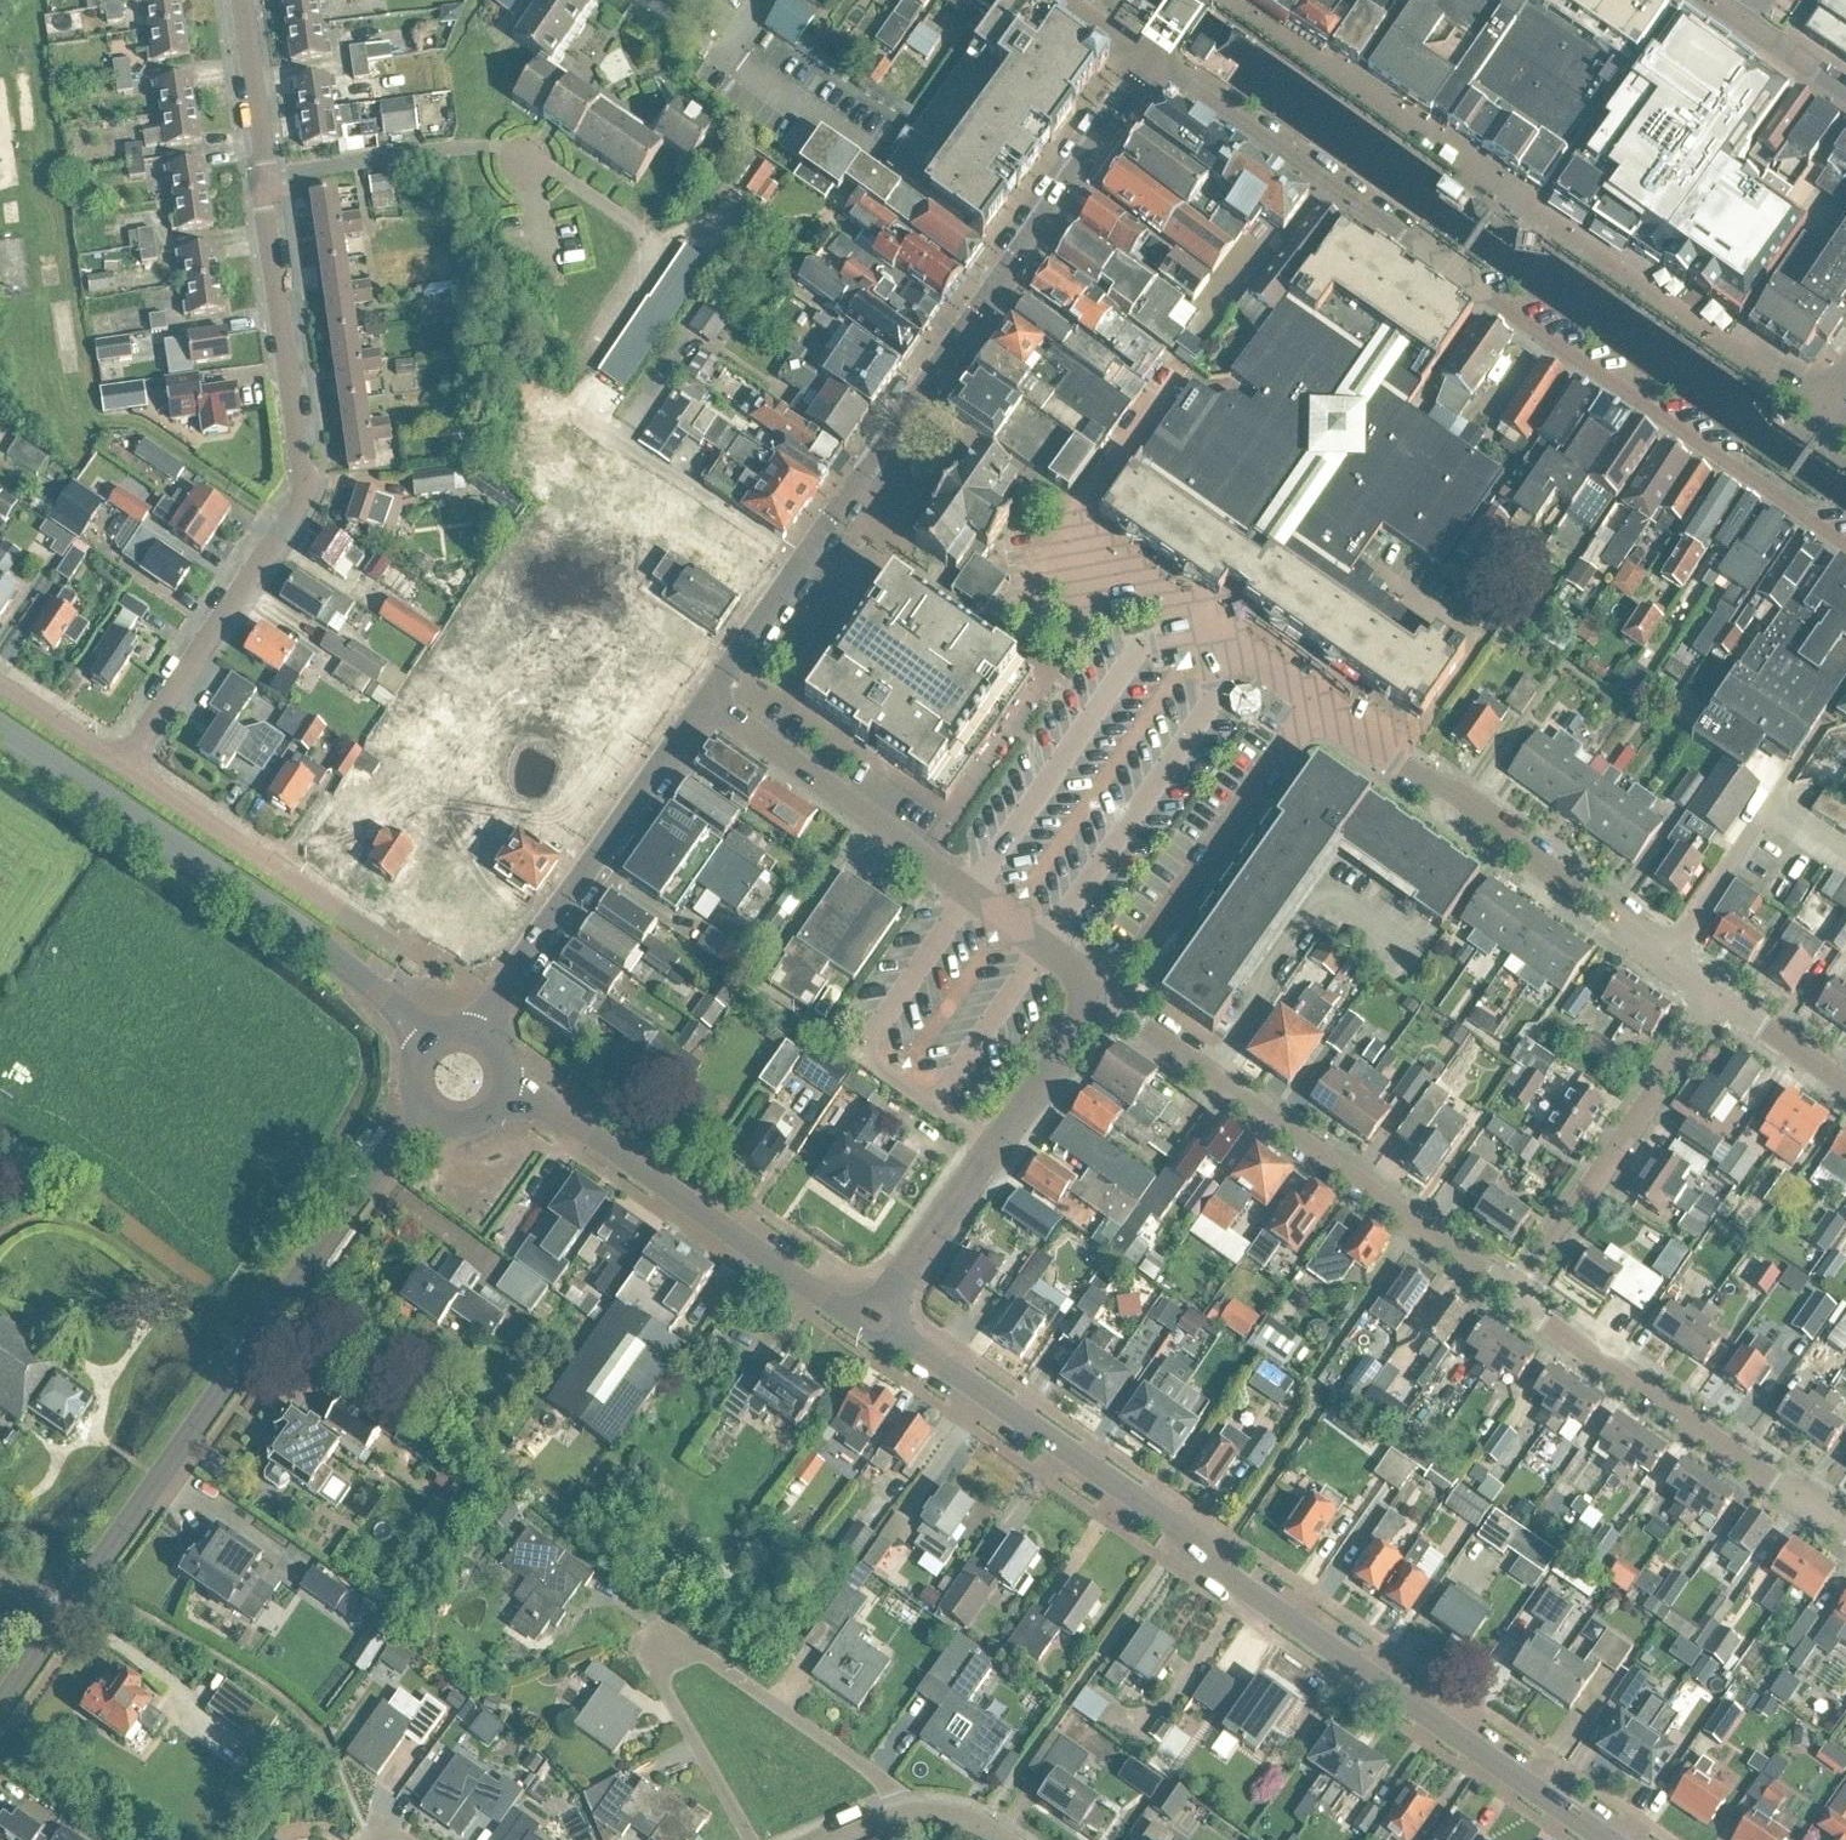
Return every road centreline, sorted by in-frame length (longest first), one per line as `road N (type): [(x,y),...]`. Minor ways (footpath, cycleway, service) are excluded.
road 1 (secondary): [(1620,1839),(872,1325)]
road 2 (residential): [(1147,59),(1845,542)]
road 3 (secondary): [(0,1707),(400,1143),(428,1116)]
road 4 (residential): [(744,1839),(647,1652),(680,1635),(932,1811)]
road 5 (secondary): [(426,1045),(306,938),(0,734)]
road 6 (residential): [(1104,1002),(697,701)]
road 7 (residential): [(1512,1300),(1104,1002)]
road 8 (residential): [(1313,706),(912,402)]
road 9 (residential): [(311,482),(240,0)]
road 10 (residential): [(1670,956),(1313,706)]
road 11 (secondary): [(872,1325),(827,1303),(554,1112),(505,1093)]
road 12 (secondary): [(1147,59),(912,402)]
road 13 (residential): [(1845,1534),(1512,1300)]
road 14 (secondary): [(697,701),(494,1003),(480,1037)]
road 15 (residential): [(872,1325),(1104,1002)]
road 16 (residential): [(311,482),(506,171),(504,151)]
road 17 (secondary): [(912,402),(697,701)]
road 18 (residential): [(1512,1300),(1712,997)]
road 19 (residential): [(1104,1002),(1313,706)]
road 20 (residential): [(418,963),(120,771)]
road 21 (residential): [(120,771),(311,482)]
road 22 (residential): [(578,369),(664,249),(504,151)]
road 23 (residential): [(1670,956),(1845,689)]
road 24 (track): [(251,1349),(91,1231),(34,1221),(0,1240)]
road 25 (residential): [(873,160),(727,57),(767,0)]
road 26 (residential): [(504,151),(503,142),(318,0)]
road 27 (residential): [(1845,1091),(1712,997)]
road 28 (residential): [(120,771),(0,689)]

